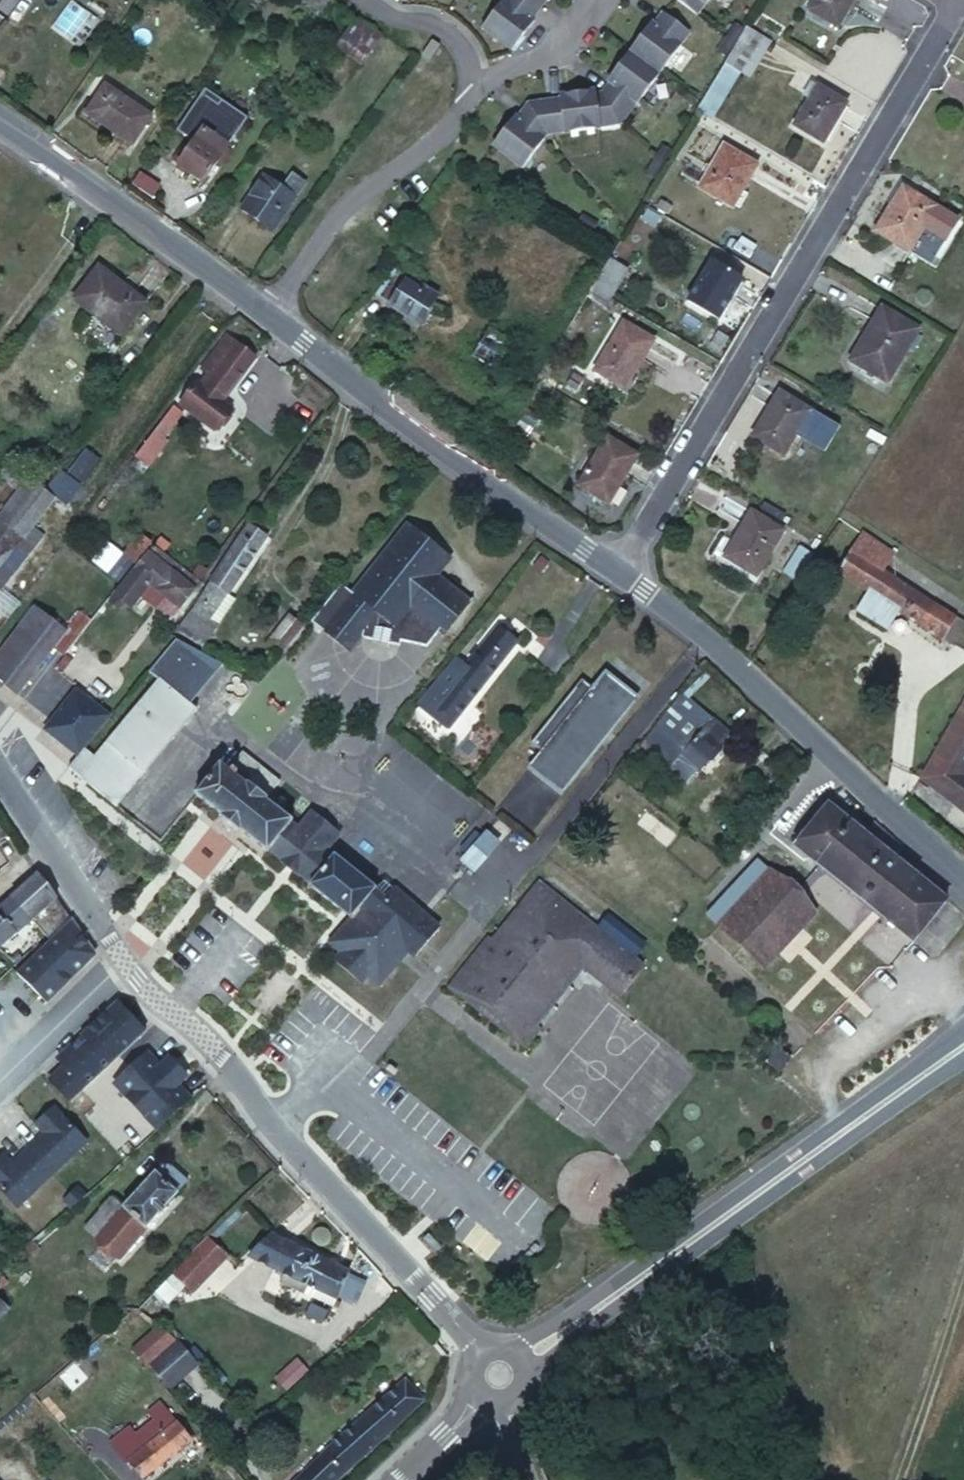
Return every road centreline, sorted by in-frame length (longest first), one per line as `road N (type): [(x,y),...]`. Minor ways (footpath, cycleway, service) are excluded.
road 1 (residential): [(500,1375),(201,1036),(125,962),(0,765)]
road 2 (residential): [(624,577),(956,0)]
road 3 (tertiary): [(963,1044),(500,1375)]
road 4 (secondary): [(963,875),(755,678),(624,577)]
road 5 (secondary): [(624,577),(268,317)]
road 6 (secondary): [(268,317),(0,122)]
road 7 (residential): [(268,317),(356,201),(428,153),(469,103)]
road 8 (residential): [(469,103),(490,81),(582,32),(613,0)]
road 9 (residential): [(469,103),(463,51),(442,30),(396,20),(367,0)]
road 10 (tertiary): [(500,1375),(399,1479)]

